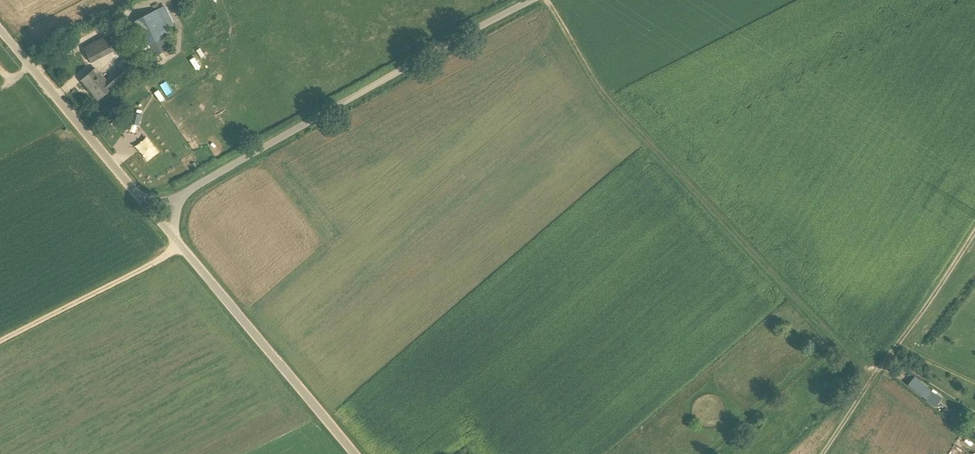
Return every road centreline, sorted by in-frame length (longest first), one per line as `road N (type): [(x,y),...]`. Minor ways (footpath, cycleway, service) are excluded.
road 1 (track): [(874,377),(605,96),(547,0)]
road 2 (unclassified): [(185,194),(530,0)]
road 3 (unclassified): [(354,453),(182,248)]
road 4 (track): [(823,453),(974,233)]
road 5 (unclassified): [(137,195),(0,29)]
road 6 (track): [(182,248),(0,343)]

